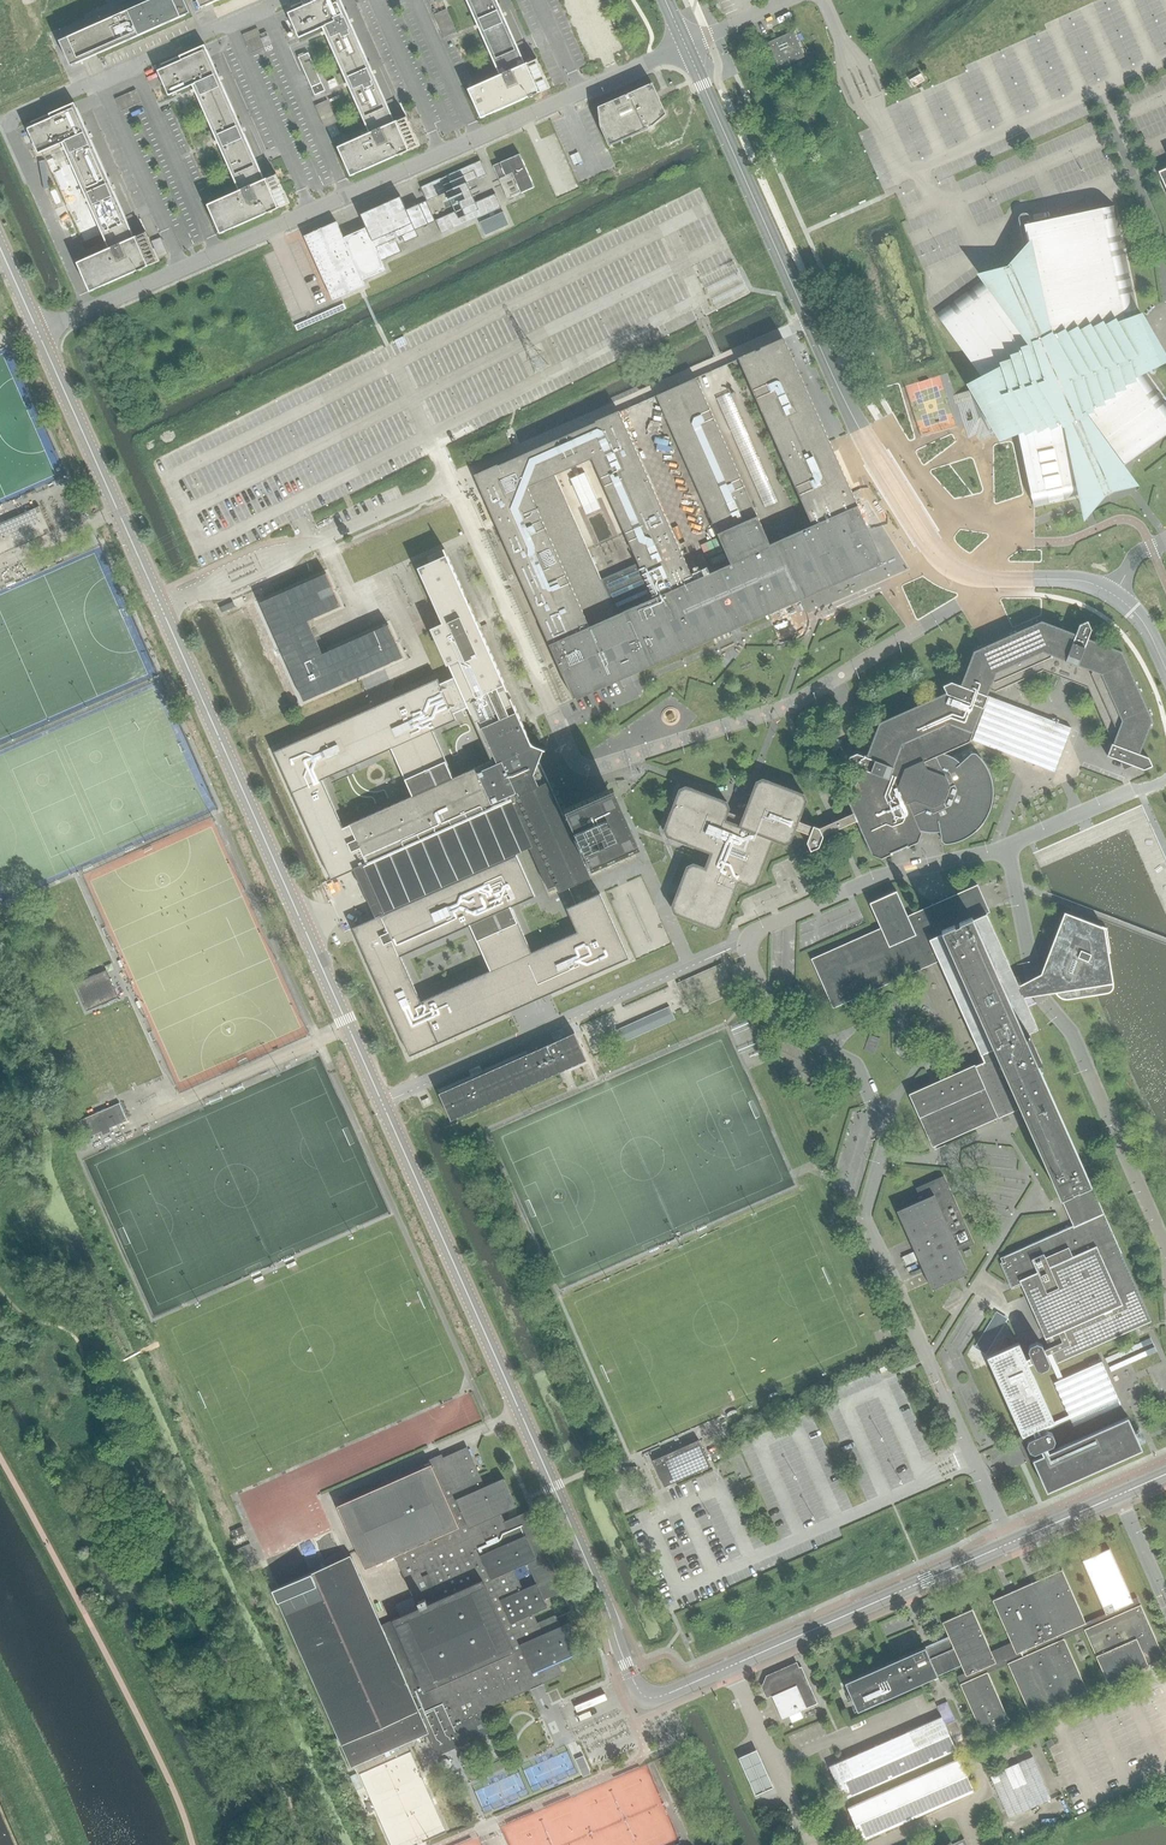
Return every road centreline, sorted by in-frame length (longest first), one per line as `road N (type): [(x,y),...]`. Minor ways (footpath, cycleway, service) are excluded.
road 1 (tertiary): [(667,1694),(643,1695),(630,1674),(39,334)]
road 2 (unclassified): [(1165,540),(1144,551),(1112,595),(1072,580),(980,577),(938,554),(845,402),(684,43)]
road 3 (unclassified): [(39,334),(684,43)]
road 4 (tertiary): [(727,1667),(1165,1474)]
road 5 (unclassified): [(812,1844),(727,1667)]

